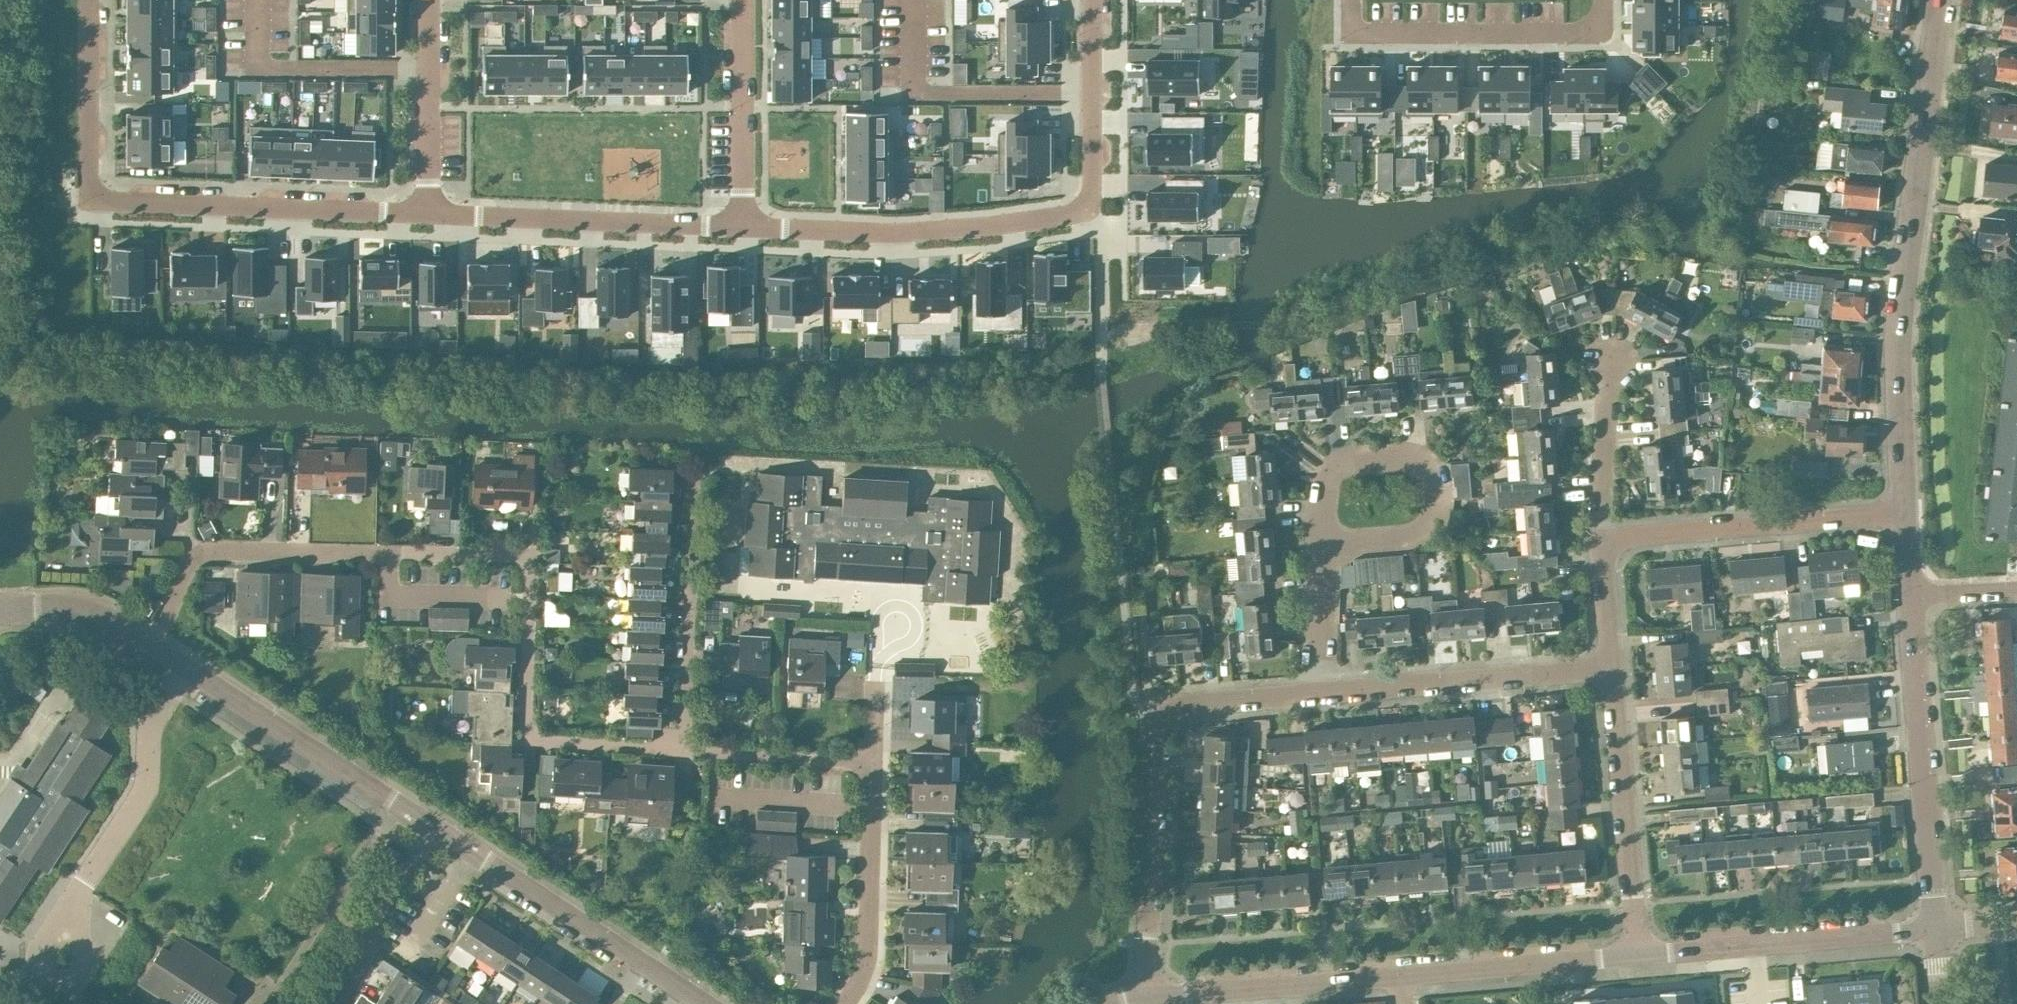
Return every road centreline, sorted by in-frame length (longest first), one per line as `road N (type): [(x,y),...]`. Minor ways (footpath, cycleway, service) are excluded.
road 1 (residential): [(683,751),(527,734),(530,576),(519,558),(214,551),(185,570),(149,642)]
road 2 (residential): [(743,228),(994,227),(1093,210),(1093,0)]
road 3 (residential): [(89,0),(88,173),(103,198),(429,215)]
road 4 (tertiary): [(1905,513),(1902,312),(1942,0)]
road 5 (residential): [(1151,993),(1166,715),(1187,705),(1318,694)]
road 6 (tertiary): [(1937,927),(1909,595)]
road 7 (residential): [(429,215),(743,228)]
road 8 (residential): [(1340,535),(1419,530),(1436,502),(1431,474),(1403,456),(1344,466),(1324,492),(1332,528)]
road 9 (residential): [(1638,955),(1937,927)]
road 10 (residential): [(400,804),(149,642)]
road 11 (residential): [(1611,546),(1629,538),(1905,513)]
road 12 (residential): [(1318,694),(1613,667)]
road 13 (residential): [(1638,955),(1613,667)]
road 14 (residential): [(1604,0),(1599,25),(1579,34),(1352,32)]
road 15 (residential): [(695,481),(683,751)]
road 16 (residential): [(1151,993),(1399,976)]
road 17 (residential): [(642,963),(435,828)]
road 18 (residential): [(845,1003),(868,959),(873,765)]
road 19 (residential): [(1399,976),(1638,955)]
road 20 (residential): [(742,0),(743,228)]
road 21 (residential): [(429,215),(428,0)]
road 22 (residential): [(683,751),(873,765)]
road 23 (residential): [(1611,546),(1603,524),(1610,358)]
road 24 (residential): [(873,765),(881,591)]
road 25 (residential): [(373,925),(345,920),(338,902),(400,804)]
road 26 (residential): [(1318,694),(1327,566),(1340,535)]
road 27 (residential): [(149,642),(78,605),(0,607)]
road 28 (residential): [(1613,667),(1611,546)]

